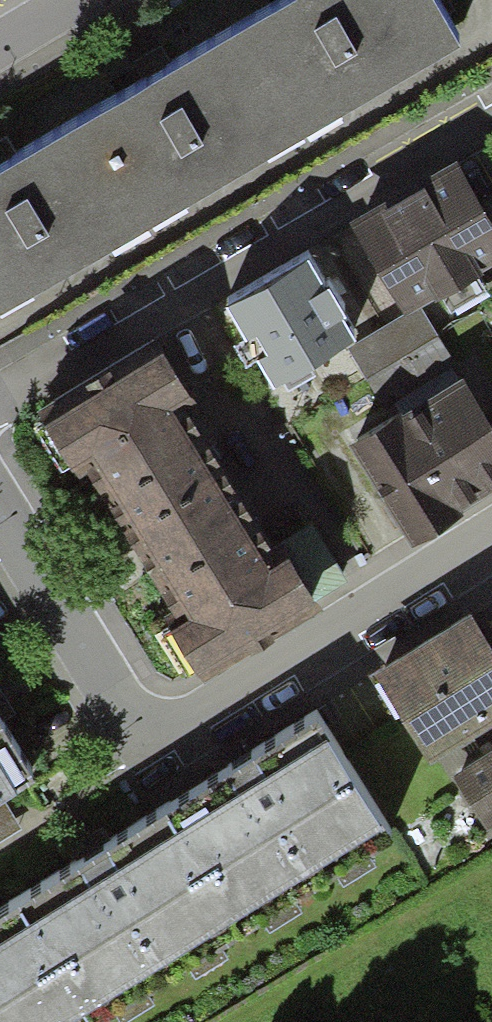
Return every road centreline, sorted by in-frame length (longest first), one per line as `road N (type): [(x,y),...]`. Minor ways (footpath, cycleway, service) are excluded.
road 1 (residential): [(491,535),(187,725),(162,731),(123,713),(0,513)]
road 2 (residential): [(491,113),(0,399)]

